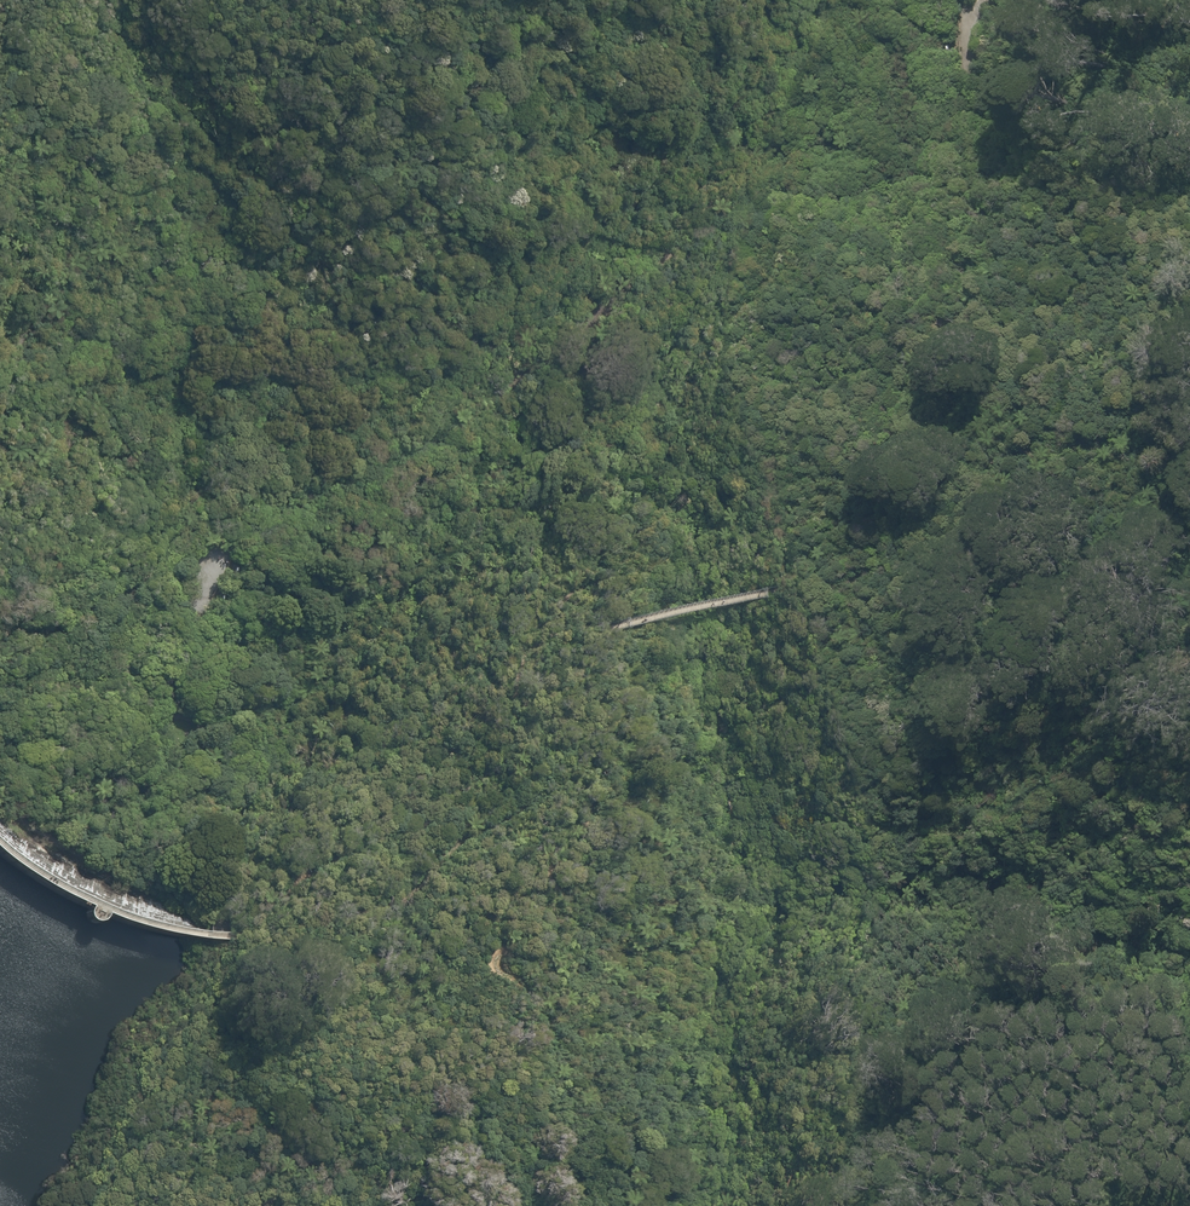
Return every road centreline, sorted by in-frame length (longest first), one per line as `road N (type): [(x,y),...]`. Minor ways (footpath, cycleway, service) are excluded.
road 1 (track): [(557,1205),(569,1119),(556,1032),(496,966),(590,968),(598,925),(562,884),(592,870),(597,787),(565,765),(506,814),(431,852),(303,871),(351,829),(442,820),(501,756),(514,693),(561,643),(782,589),(789,583),(783,448),(813,410),(902,340),(921,308),(1038,235),(1043,202),(1083,160),(1116,146),(1189,161)]
road 2 (track): [(212,545),(129,452),(117,463),(104,437),(115,347),(183,244),(204,233),(192,206),(162,206),(119,248),(49,290),(34,317),(25,356),(27,400),(54,487),(35,569),(0,627)]
road 3 (track): [(1189,662),(1164,645),(1150,609),(1180,559),(1166,533),(1134,532),(1112,550),(1083,557),(1043,556),(988,591),(963,580),(985,526),(986,479),(1019,454),(1016,433),(973,461),(980,425),(944,417),(864,451),(872,401),(861,372)]
road 4 (track): [(212,545),(217,568),(173,659),(168,691),(193,754),(260,704),(290,663),(292,632),(313,598),(384,564),(414,543),(429,512),(458,500),(477,474),(459,417)]
road 5 (track): [(516,391),(509,382),(555,311),(550,283),(610,220),(623,175),(688,148),(715,78),(827,76),(854,29),(848,0)]
road 6 (track): [(720,755),(709,731),(710,642),(696,608),(700,567),(689,531),(694,498),(674,414),(675,362),(668,360),(656,395),(638,407),(603,391),(578,330)]
road 7 (track): [(783,488),(759,531),(756,565),(739,597),(743,672),(720,755),(722,804)]
road 8 (track): [(252,507),(212,545),(161,564),(0,658)]

